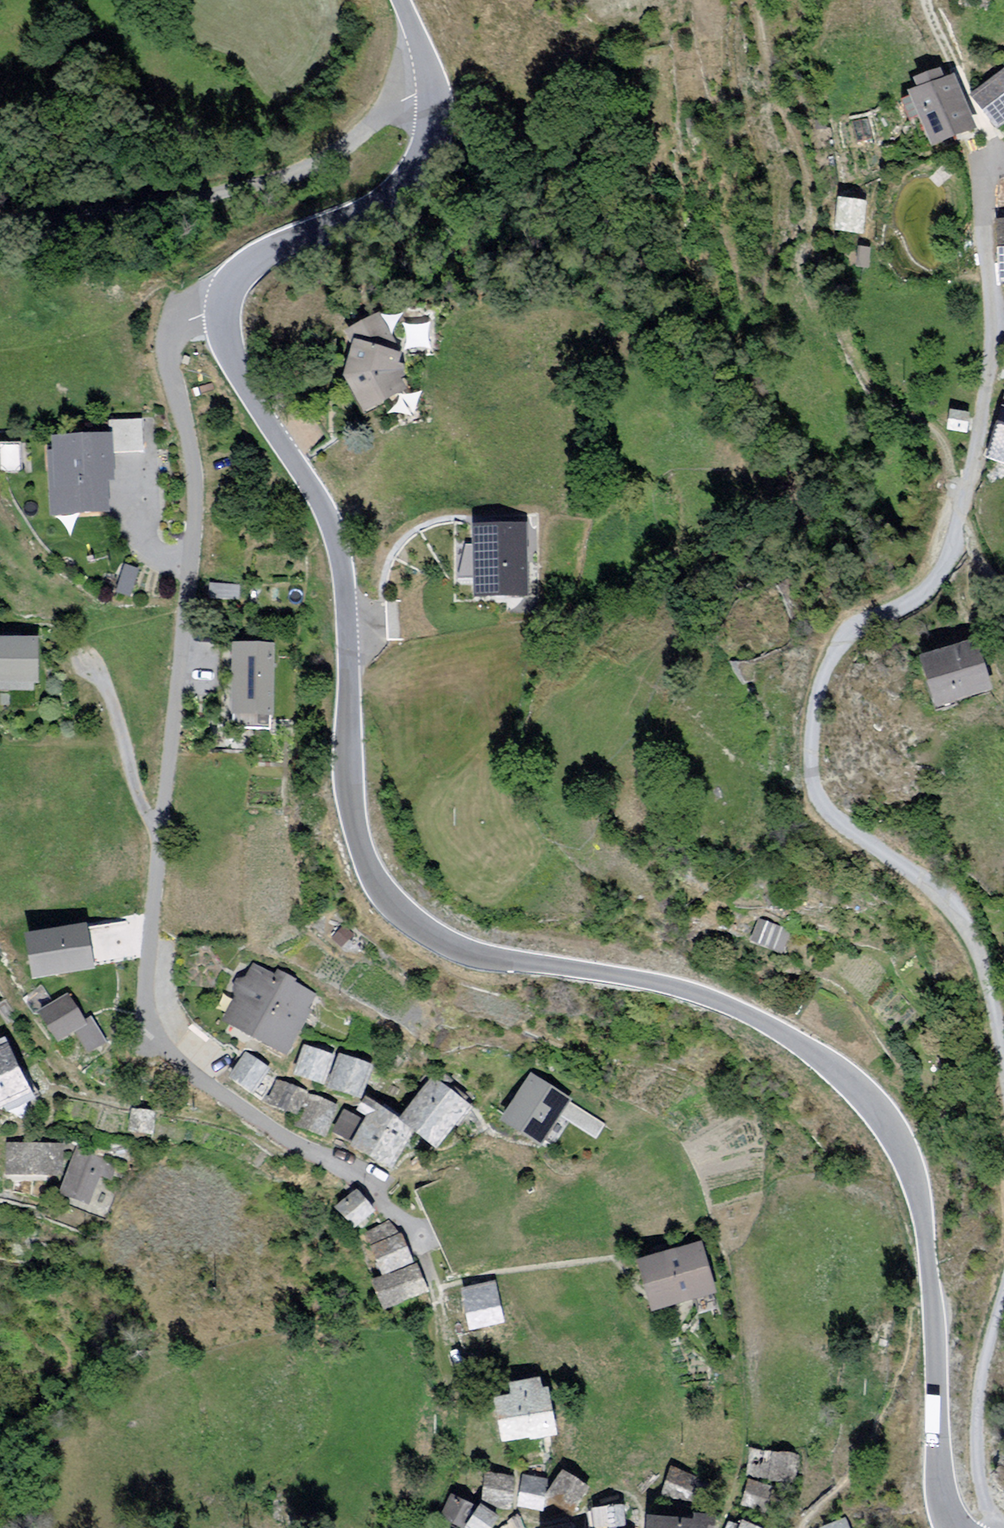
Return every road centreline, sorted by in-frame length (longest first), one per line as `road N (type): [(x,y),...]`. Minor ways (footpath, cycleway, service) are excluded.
road 1 (tertiary): [(234,302),(233,354),(330,520),(346,573),(351,780),(360,835),(380,882),(410,919),(463,952),(608,973),(748,1014),(840,1071),(885,1117),(911,1169),(924,1224),(945,1498),(958,1527)]
road 2 (residential): [(234,302),(189,327),(175,357),(196,523),(161,896),(165,1012),(188,1058),(225,1101),(326,1160),(407,1222),(423,1248)]
road 3 (unclassified): [(1003,1066),(984,969),(956,910),(854,832),(831,810),(814,769),(824,693),(840,657),(852,637),(933,593),(975,488),(997,334),(986,189),(992,156)]
road 4 (unclassified): [(433,84),(344,144),(254,188),(0,219)]
road 5 (tertiary): [(433,84),(432,155),(412,190),(242,278),(234,302)]
road 6 (track): [(423,1248),(438,1288),(438,1350),(453,1387),(452,1471)]
road 7 (unclassified): [(996,1527),(984,1442),(1003,1317)]
road 8 (track): [(992,156),(967,92),(930,30),(924,0)]

